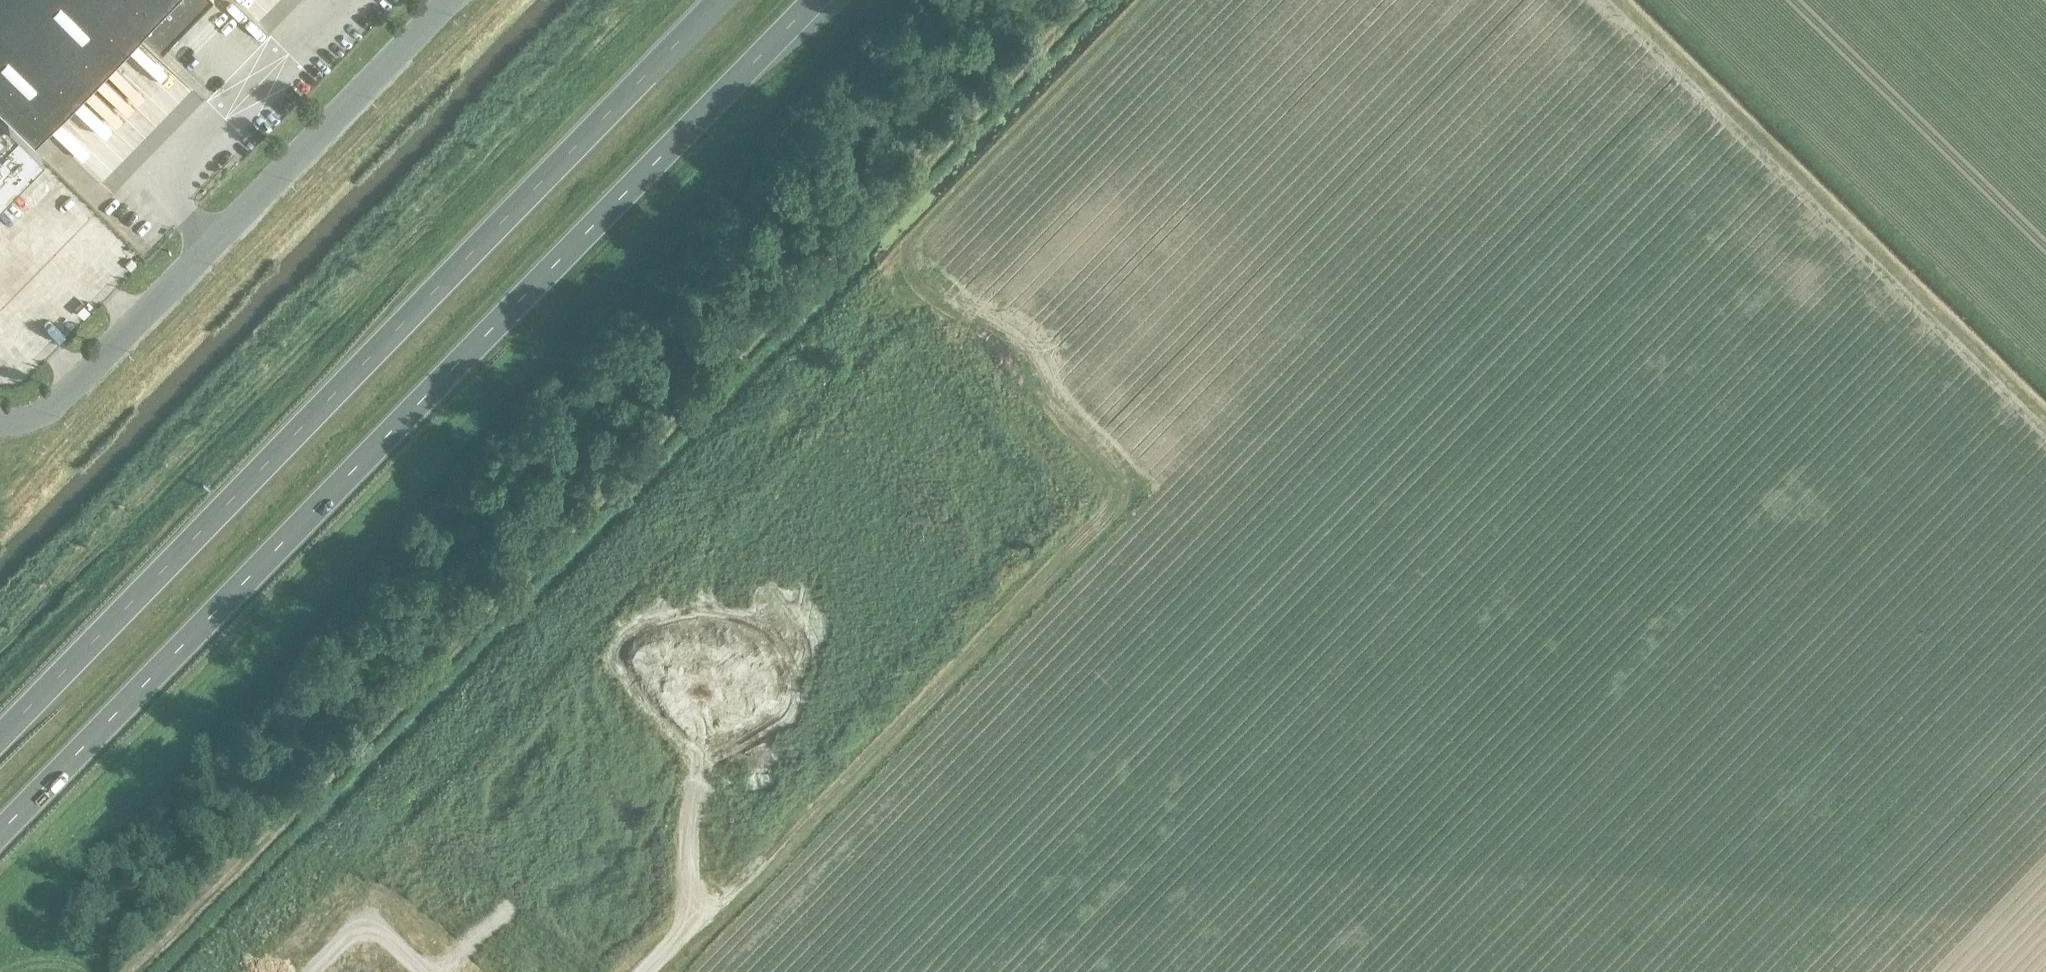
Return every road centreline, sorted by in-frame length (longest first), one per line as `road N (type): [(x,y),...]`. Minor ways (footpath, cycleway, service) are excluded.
road 1 (trunk): [(0,837),(817,0)]
road 2 (trunk): [(723,0),(0,739)]
road 3 (track): [(649,971),(998,629),(1104,500),(1094,473),(929,295),(918,262),(937,237)]
road 4 (unclassified): [(454,0),(80,385),(52,411),(0,425)]

